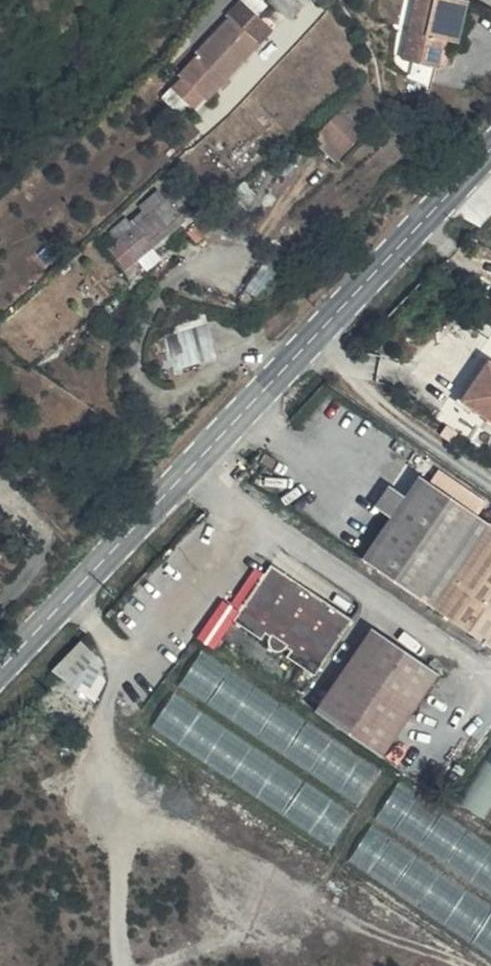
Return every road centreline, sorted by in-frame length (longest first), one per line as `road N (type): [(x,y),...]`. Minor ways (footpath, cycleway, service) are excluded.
road 1 (secondary): [(490,149),(0,672)]
road 2 (track): [(322,327),(368,387),(490,480)]
road 3 (track): [(120,814),(125,965)]

